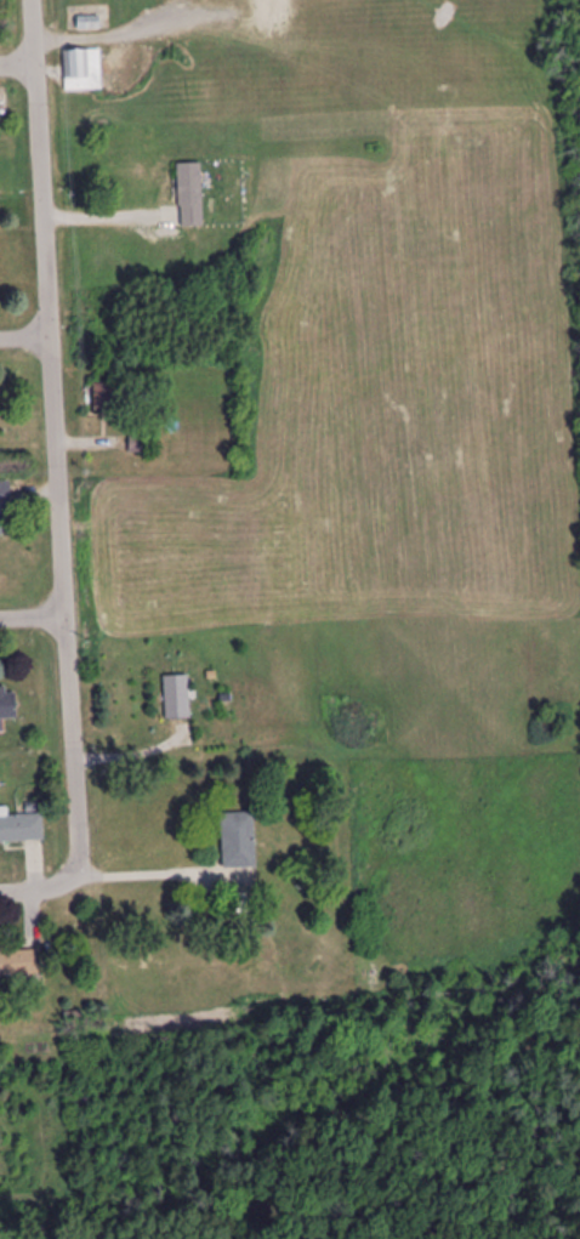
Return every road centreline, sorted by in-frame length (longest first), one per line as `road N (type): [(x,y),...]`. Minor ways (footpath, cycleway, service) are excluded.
road 1 (residential): [(70,874),(32,0)]

